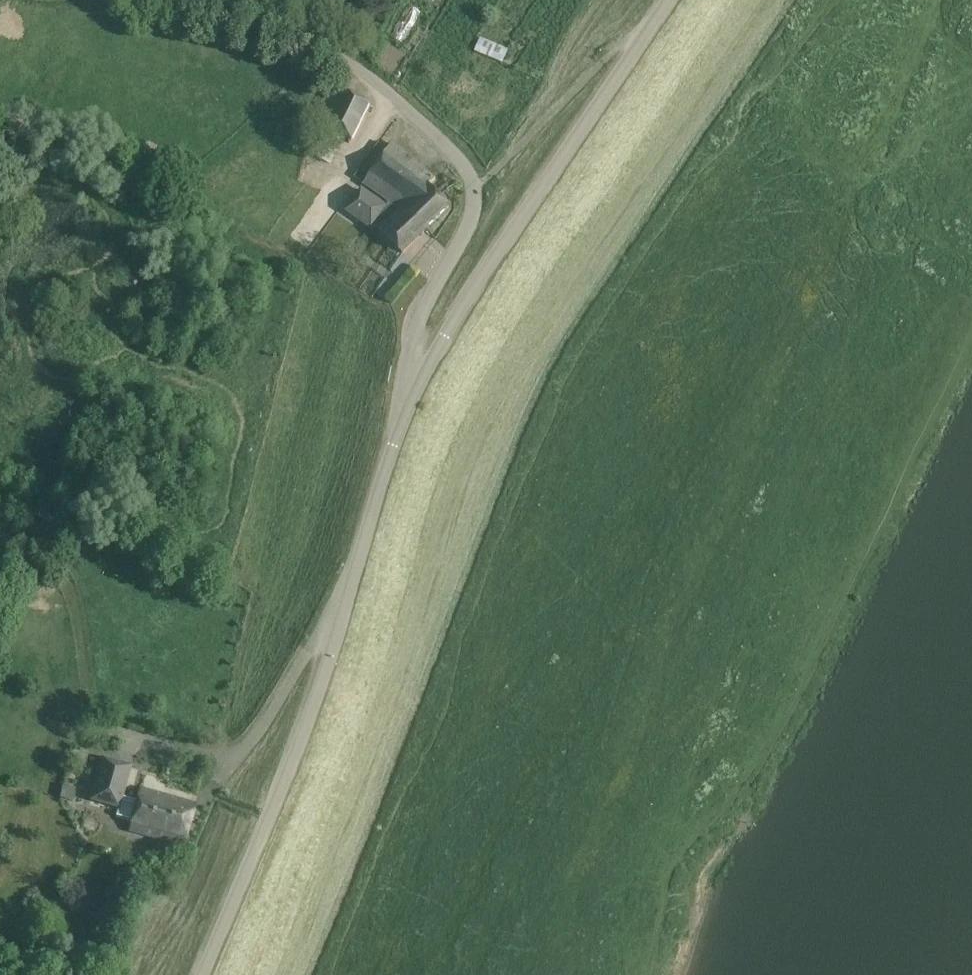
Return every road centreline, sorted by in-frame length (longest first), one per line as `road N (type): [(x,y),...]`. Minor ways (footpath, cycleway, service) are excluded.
road 1 (unclassified): [(404,408),(415,328),(474,207),(467,171),(344,59),(224,13),(150,0)]
road 2 (unclassified): [(201,974),(311,708),(404,408)]
road 3 (unclassified): [(404,408),(472,289),(667,0)]

